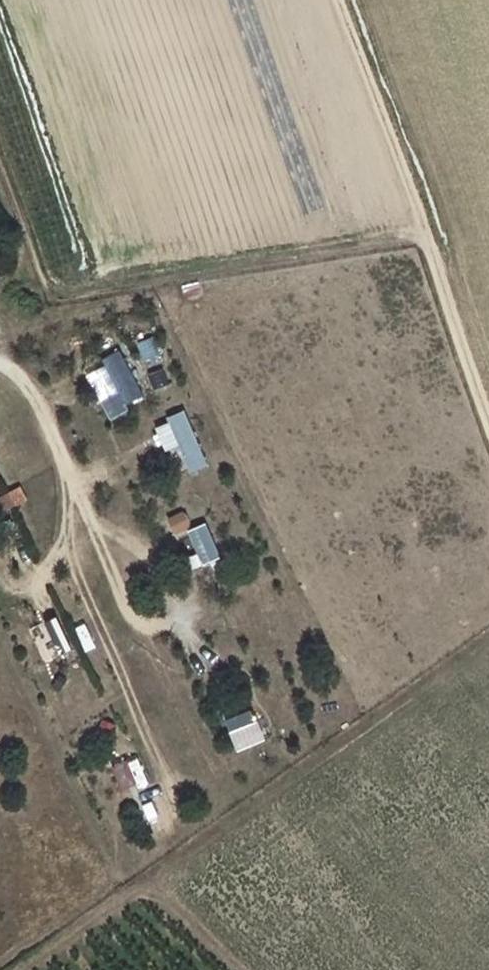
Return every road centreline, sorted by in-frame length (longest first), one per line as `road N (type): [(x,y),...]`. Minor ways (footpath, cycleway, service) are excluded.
road 1 (track): [(339,0),(488,426)]

